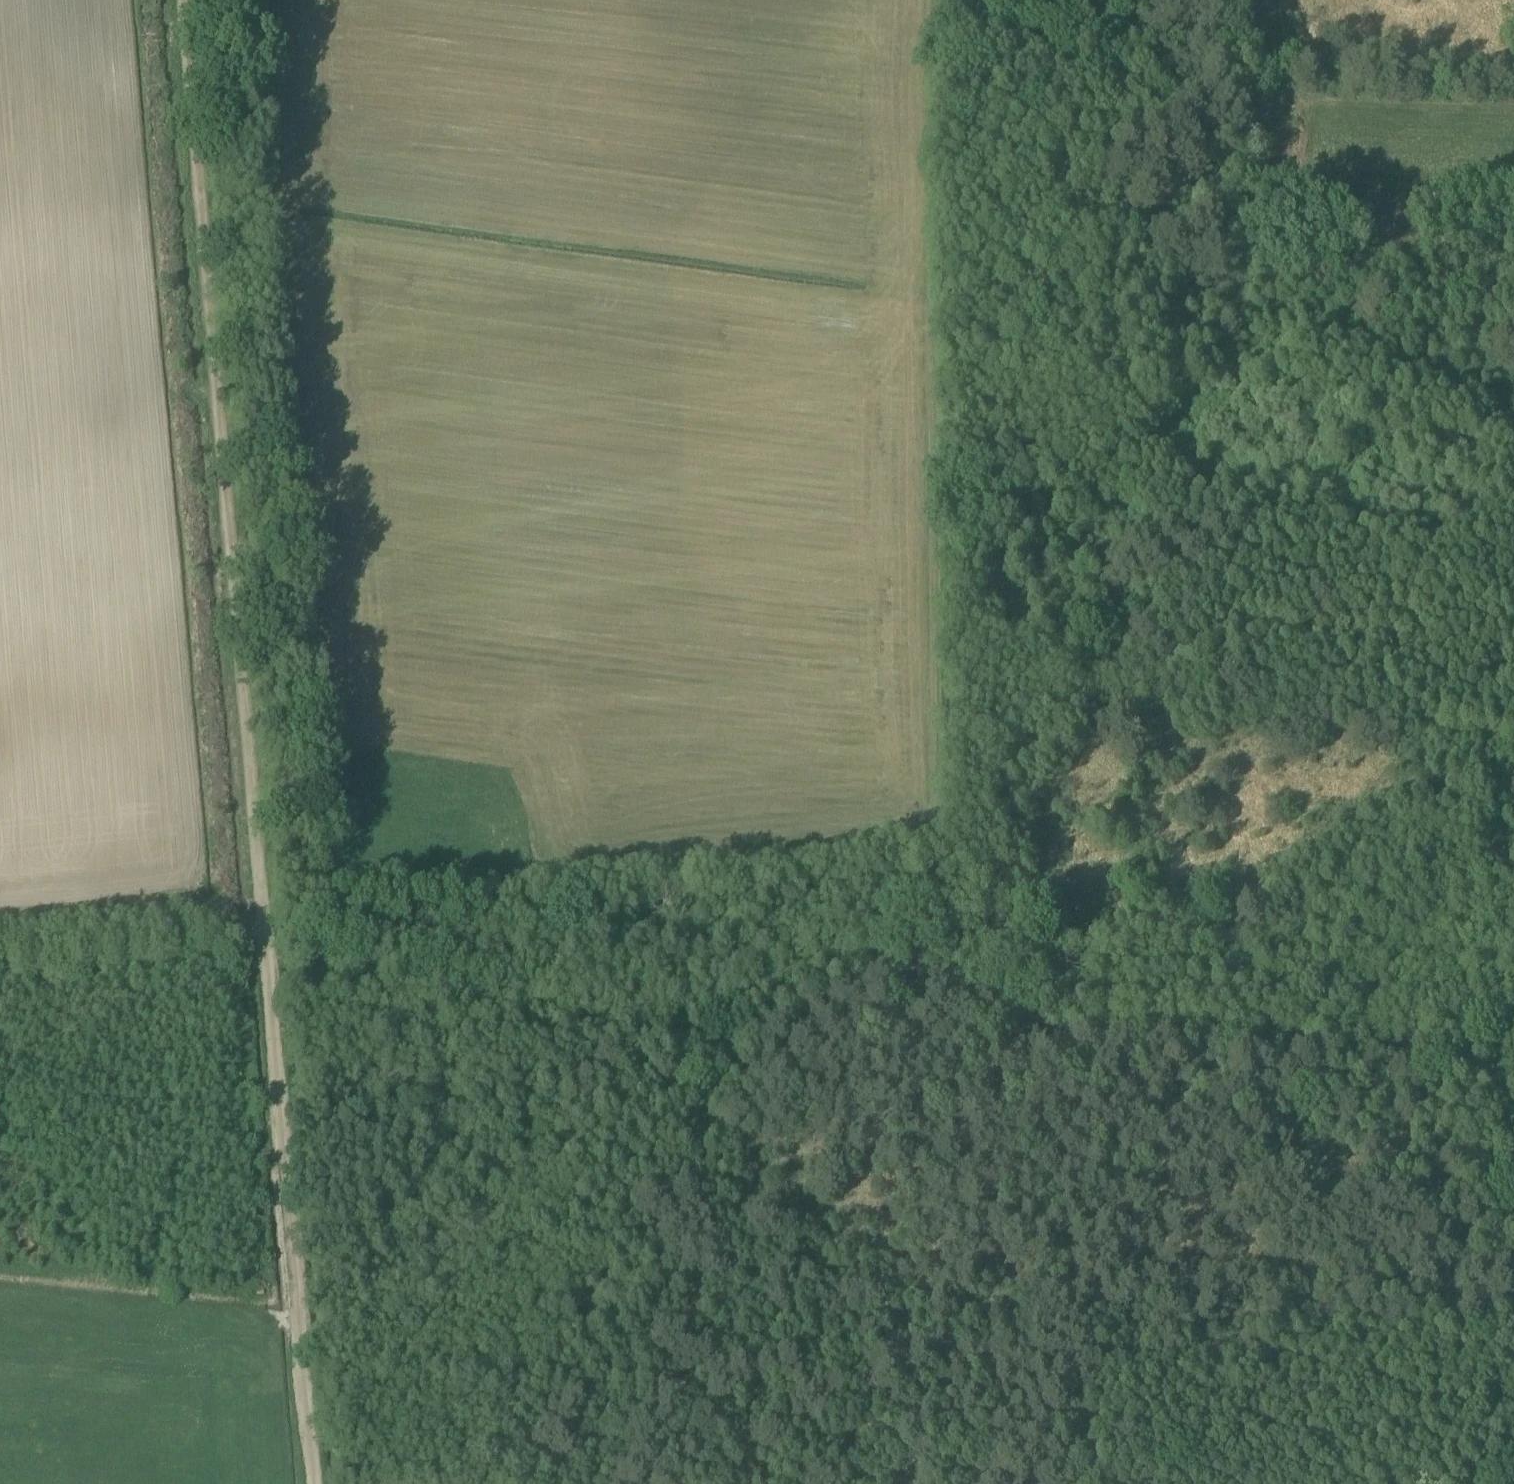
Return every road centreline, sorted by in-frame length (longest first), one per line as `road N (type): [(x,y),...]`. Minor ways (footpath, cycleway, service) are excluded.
road 1 (track): [(312,1483),(183,0)]

